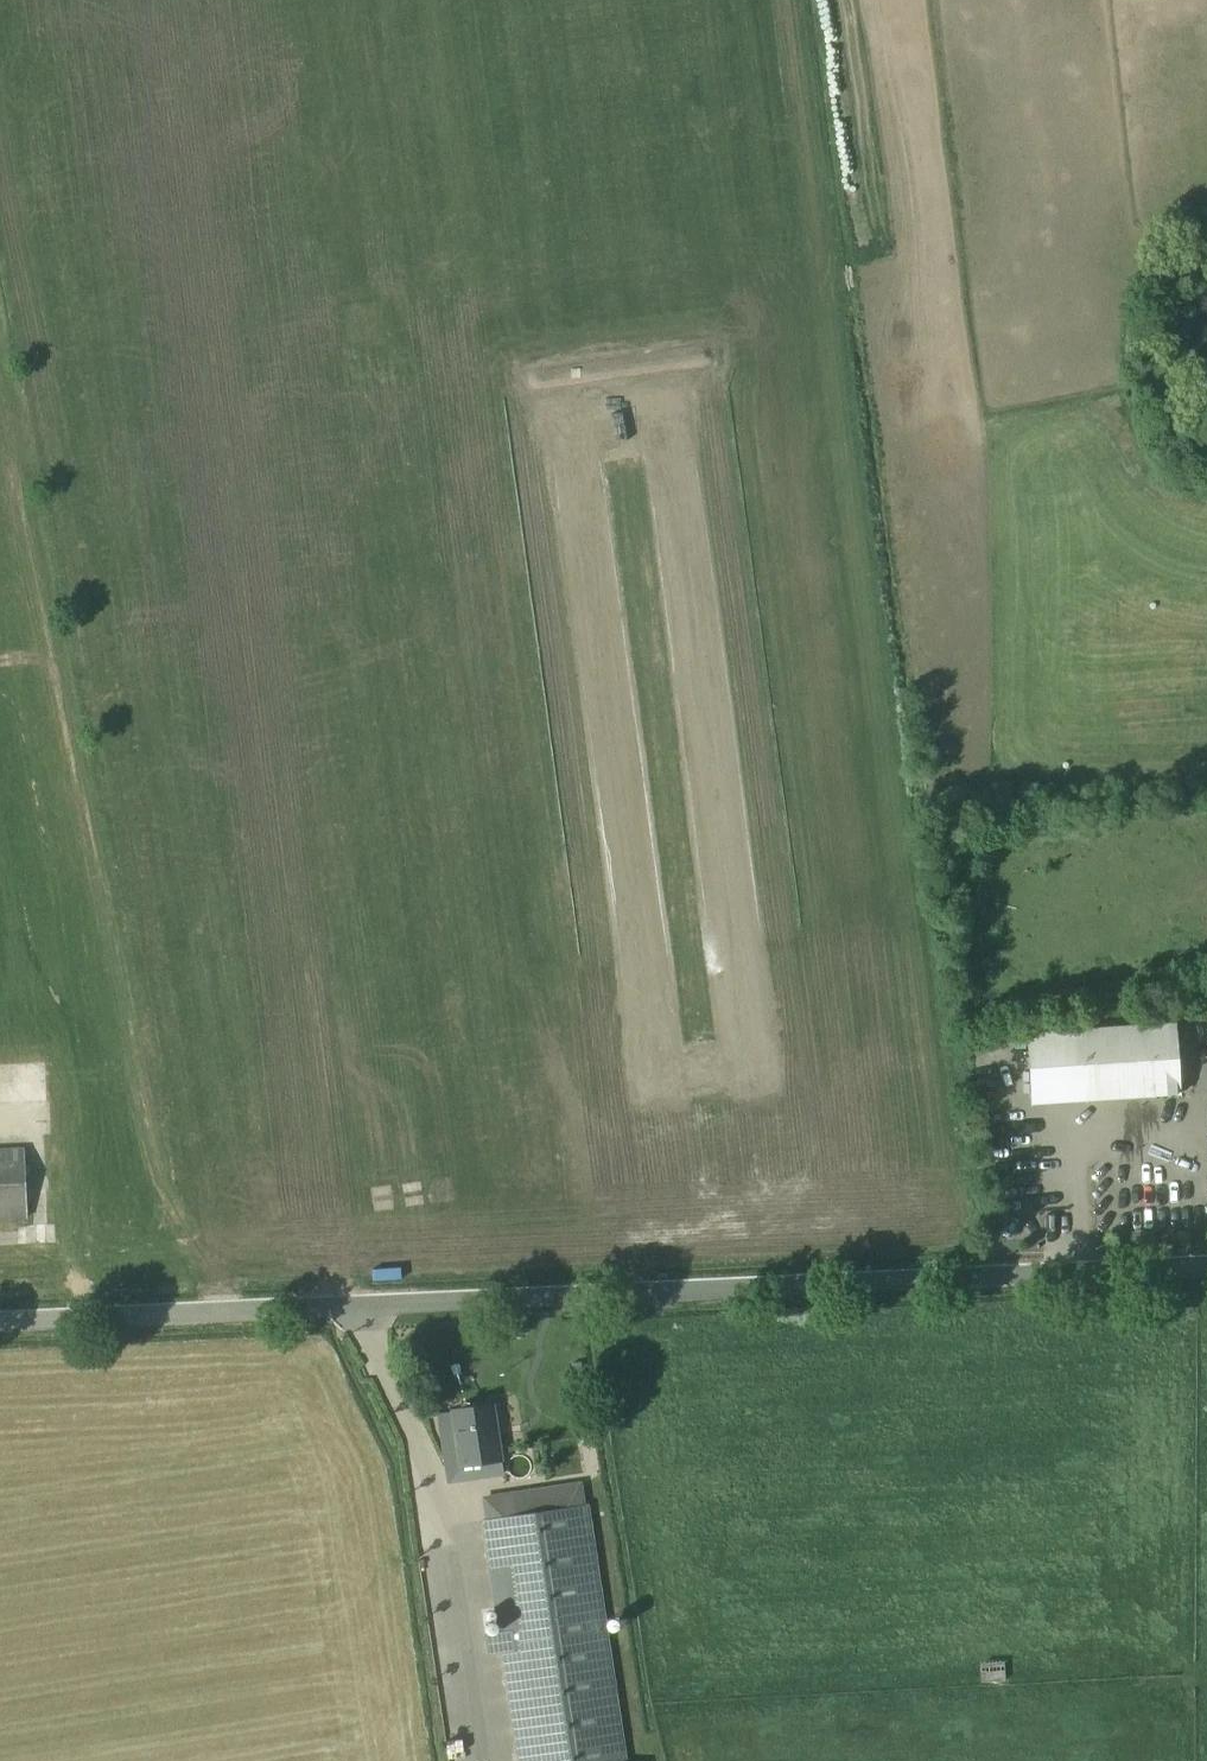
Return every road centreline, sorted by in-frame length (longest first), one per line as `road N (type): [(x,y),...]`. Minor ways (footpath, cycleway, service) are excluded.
road 1 (unclassified): [(1206,1266),(0,1329)]

